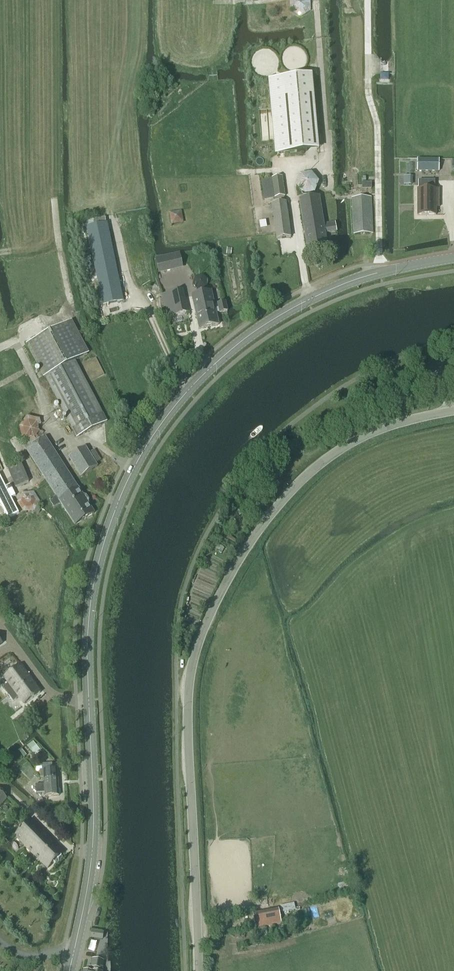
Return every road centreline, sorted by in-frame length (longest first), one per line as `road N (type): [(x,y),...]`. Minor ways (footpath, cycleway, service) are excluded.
road 1 (secondary): [(68,970),(89,869),(91,608),(118,505),(143,456),(176,406),(275,318),(361,277),(453,259)]
road 2 (tertiary): [(197,970),(188,705),(206,620),(267,519),(331,456),(372,433),(453,411)]

